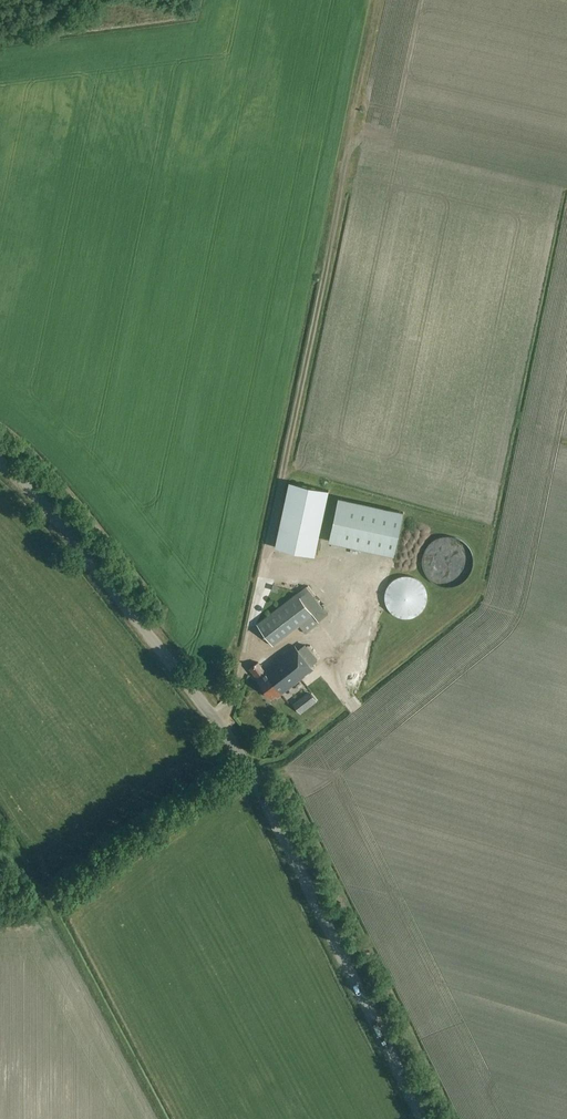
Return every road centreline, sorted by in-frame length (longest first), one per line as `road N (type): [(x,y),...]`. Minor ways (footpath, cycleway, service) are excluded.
road 1 (unclassified): [(423,1118),(218,722),(61,525),(0,462)]
road 2 (track): [(223,730),(380,0)]

